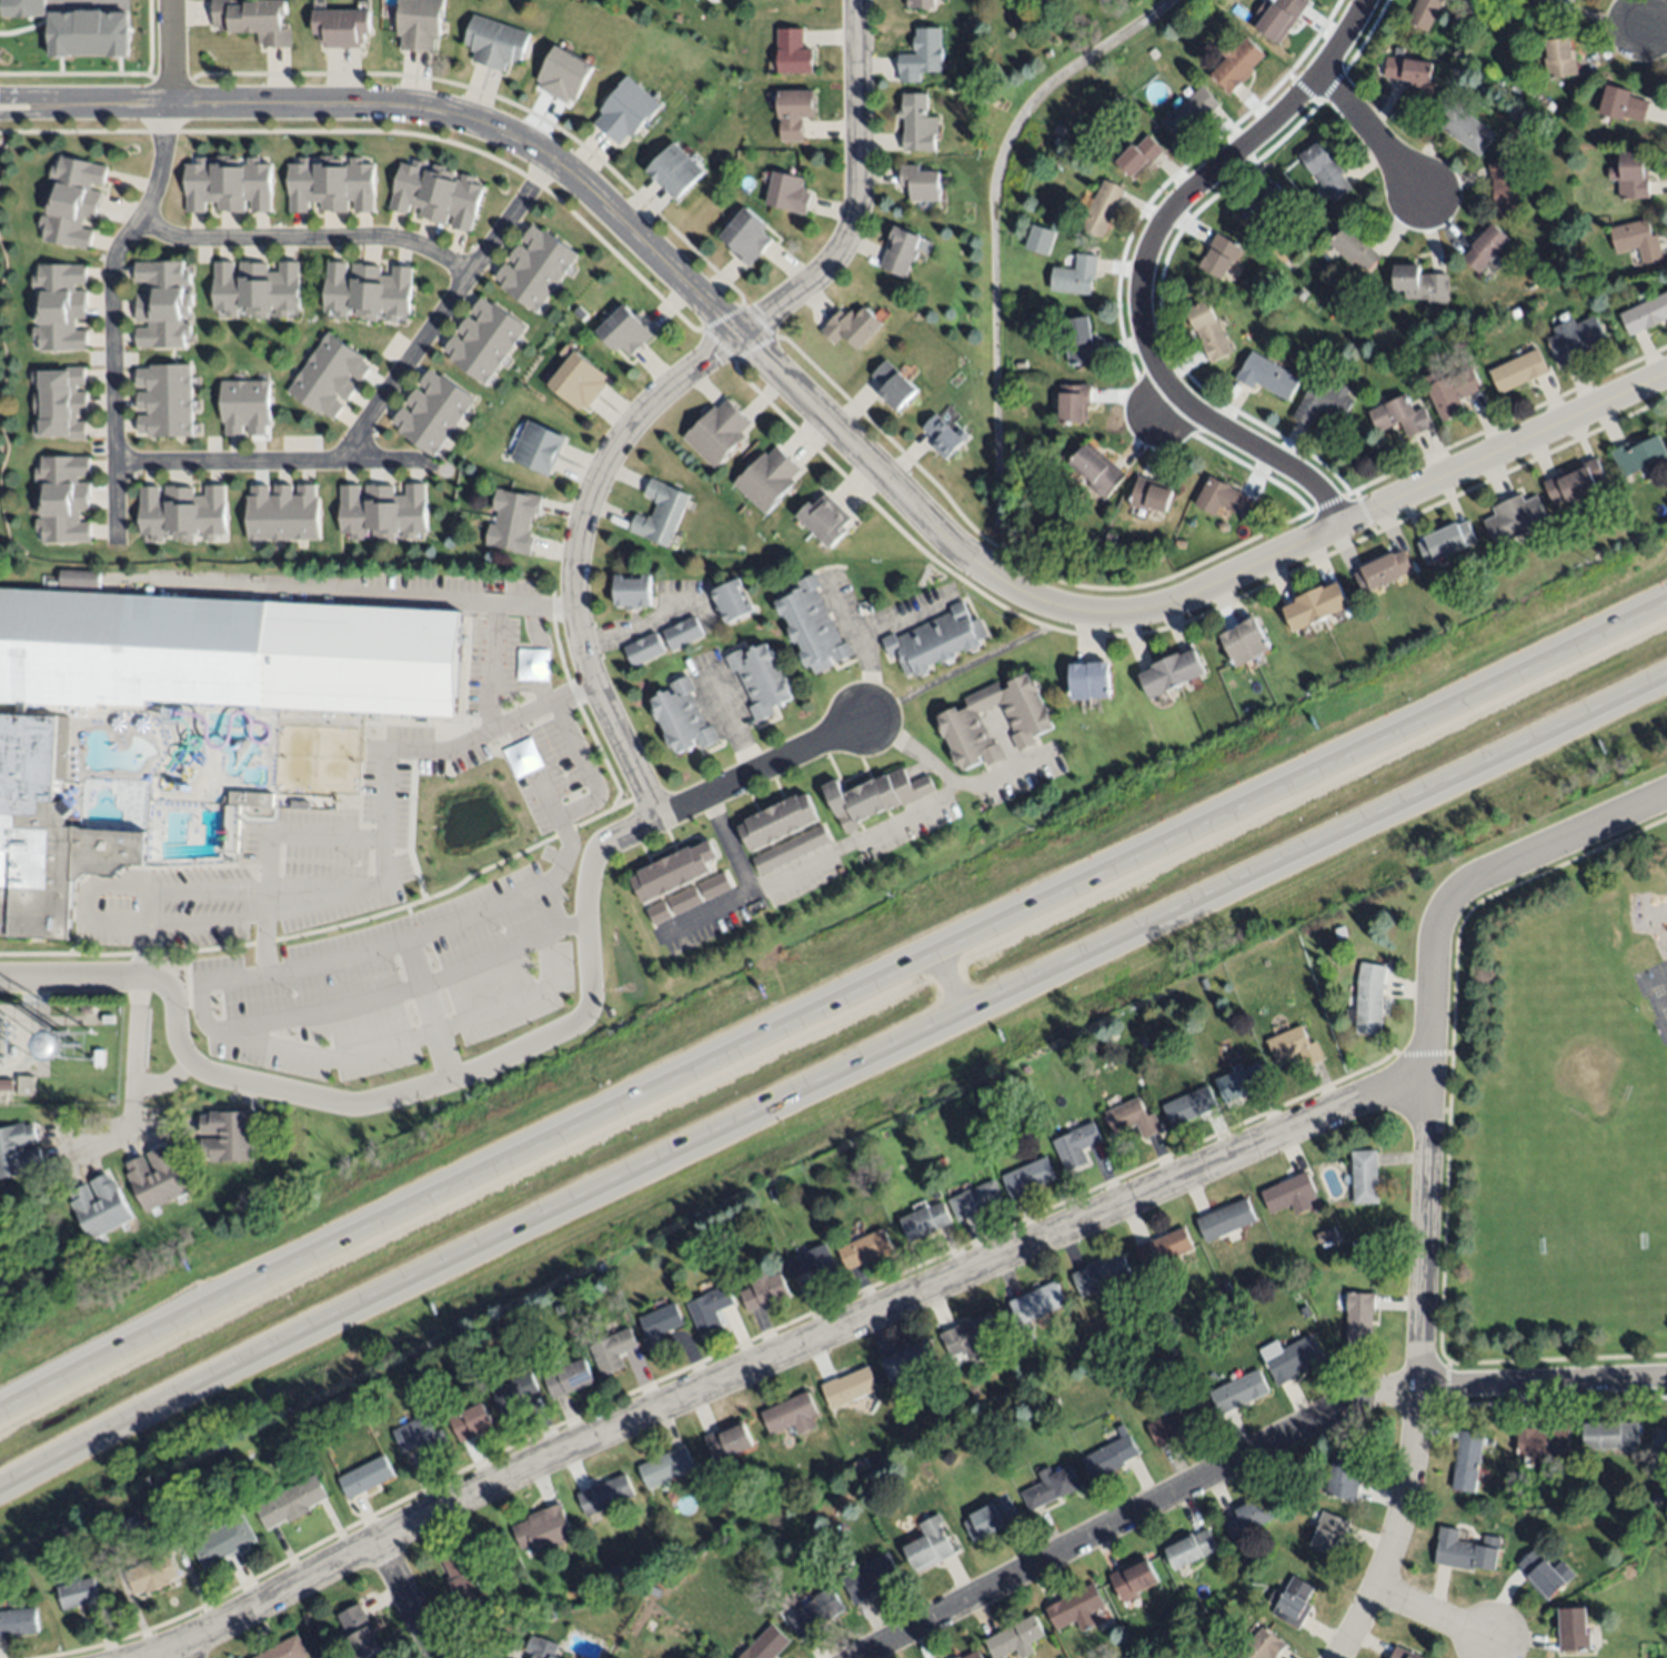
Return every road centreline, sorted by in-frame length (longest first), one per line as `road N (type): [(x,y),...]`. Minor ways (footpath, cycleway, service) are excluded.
road 1 (residential): [(0,108),(384,108),(483,127),(583,188),(962,559),(1014,590),(1092,613),(1153,607),(1666,376)]
road 2 (motorway): [(0,1481),(388,1286),(1666,676)]
road 3 (motorway): [(1666,609),(838,993),(0,1408)]
road 4 (residential): [(146,1657),(526,1466),(1426,1071)]
road 5 (residential): [(0,979),(153,979),(174,1006),(180,1049),(200,1072),(339,1105),(384,1102),(472,1074),(582,1015),(590,992),(586,877),(606,840),(857,719)]
road 6 (residential): [(660,818),(586,663),(573,566),(582,526),(621,438),(662,396),(804,290),(842,249),(860,184),(854,0)]
road 7 (residential): [(1666,1377),(1387,1388),(1356,1397),(865,1657)]
road 8 (residential): [(1492,871),(1447,901),(1433,941),(1409,1485),(1374,1590),(1328,1657)]
road 9 (residential): [(112,465),(314,461),(350,446),(552,163)]
road 10 (residential): [(116,544),(109,279),(159,165),(171,0)]
road 11 (residential): [(1173,398),(1142,335),(1139,281),(1155,229),(1297,97),(1363,0)]
road 12 (residential): [(1343,526),(1302,479),(1173,398)]
road 13 (residential): [(1666,794),(1492,871)]
road 14 (residential): [(1317,71),(1417,191)]
road 15 (residential): [(447,1657),(384,1539)]
road 16 (residential): [(1374,1590),(1488,1640)]

